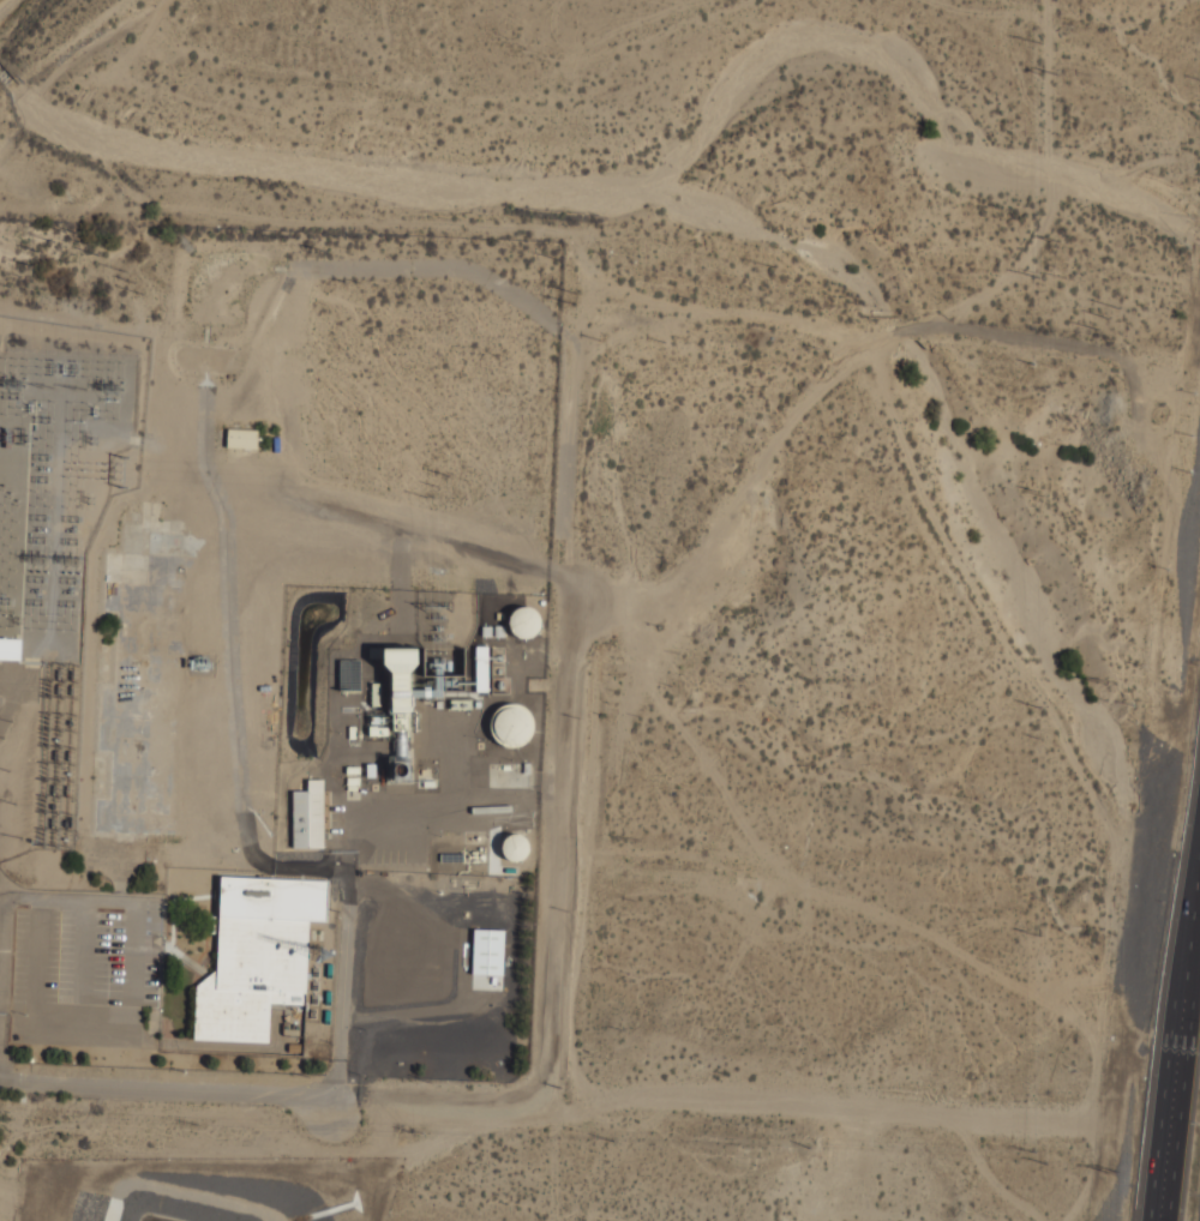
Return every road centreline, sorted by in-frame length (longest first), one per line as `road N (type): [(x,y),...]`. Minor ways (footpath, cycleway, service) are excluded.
road 1 (motorway): [(1199,845),(1162,1220)]
road 2 (residential): [(0,1081),(336,1099)]

